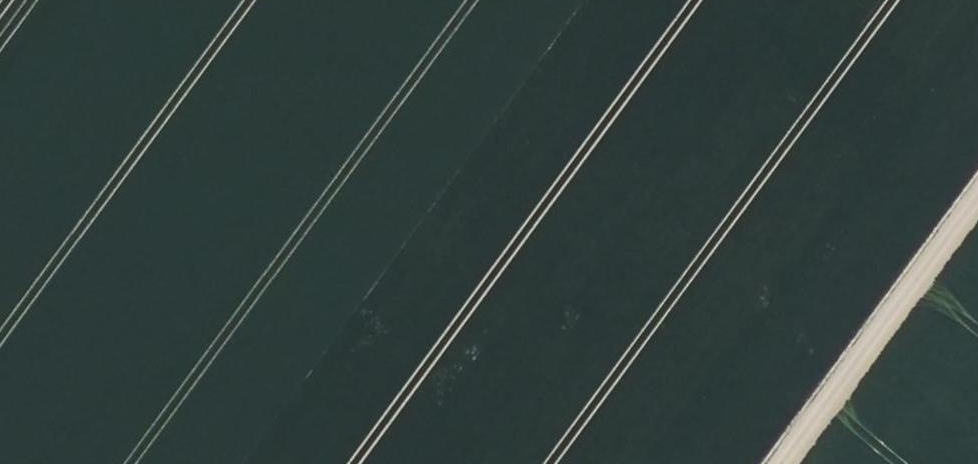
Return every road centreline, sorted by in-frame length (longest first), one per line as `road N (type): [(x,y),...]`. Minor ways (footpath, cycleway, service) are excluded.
road 1 (track): [(977,204),(786,463)]

